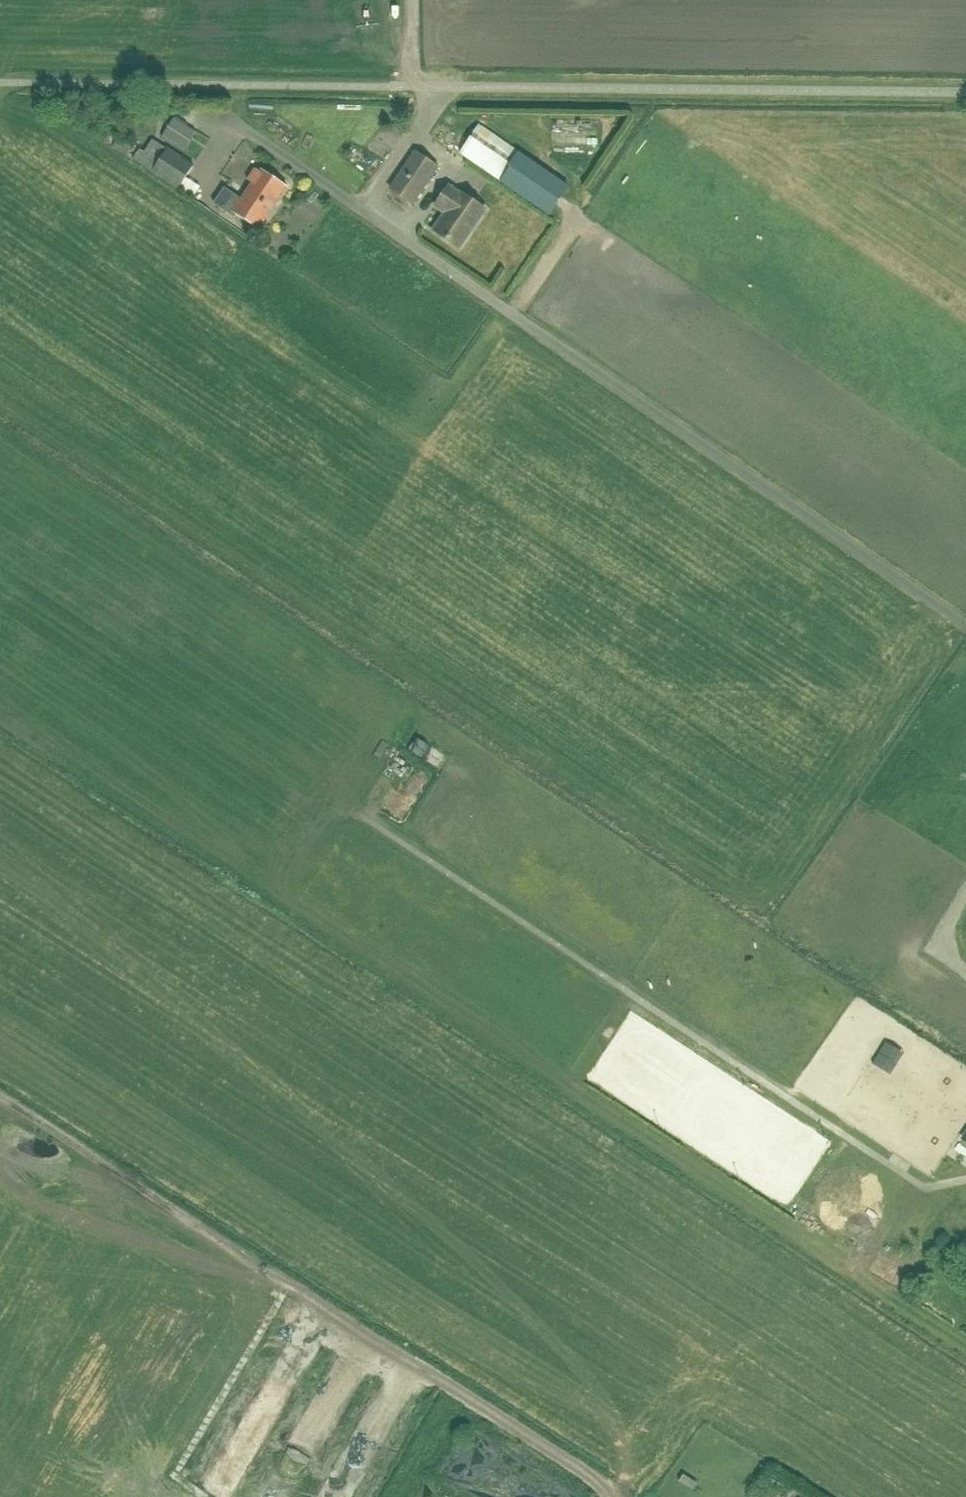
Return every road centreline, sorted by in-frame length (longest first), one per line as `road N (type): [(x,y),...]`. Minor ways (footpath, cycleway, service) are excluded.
road 1 (unclassified): [(965,630),(224,116)]
road 2 (track): [(619,1496),(0,1095)]

